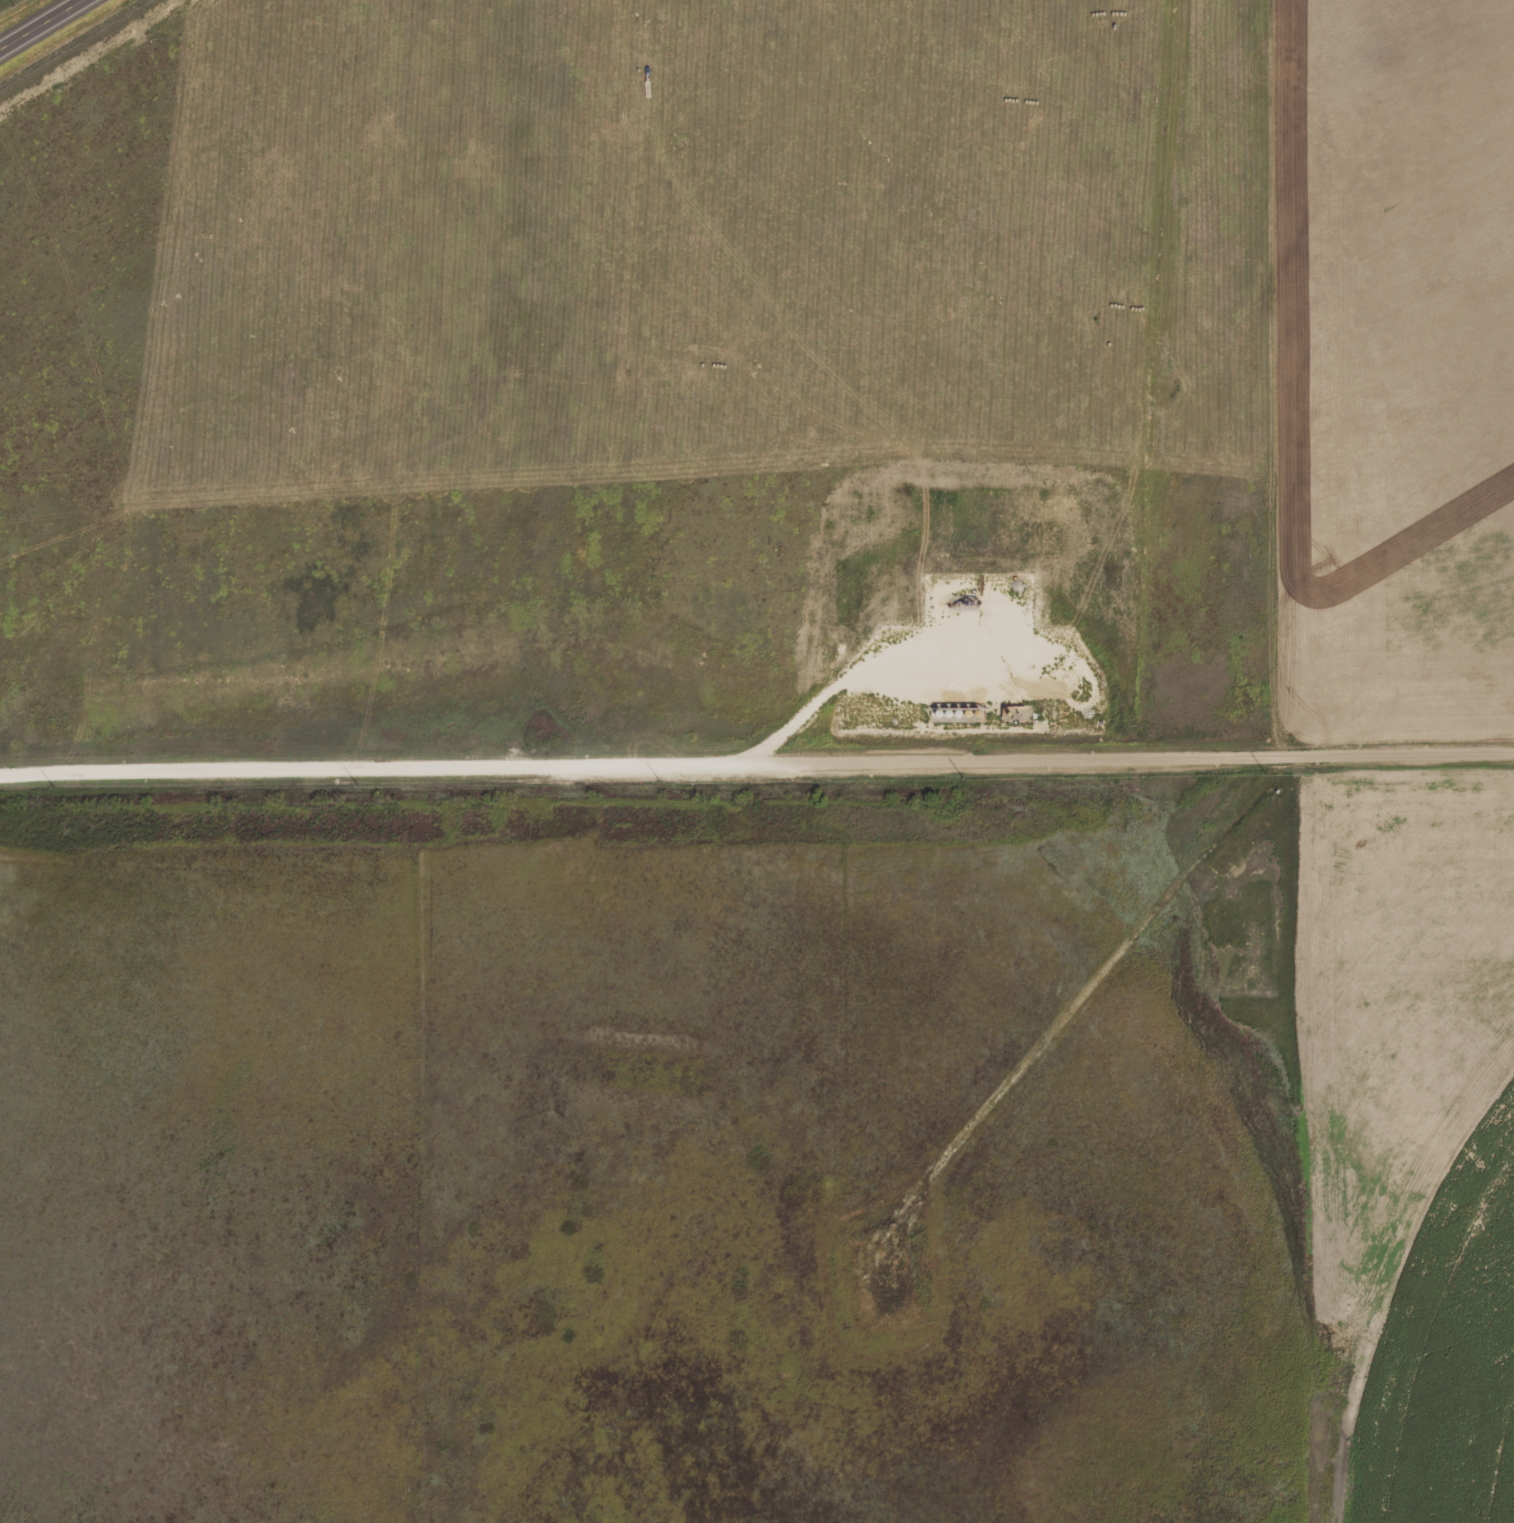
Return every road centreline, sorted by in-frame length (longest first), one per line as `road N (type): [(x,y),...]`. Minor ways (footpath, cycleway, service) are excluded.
road 1 (residential): [(0,773),(1513,754)]

